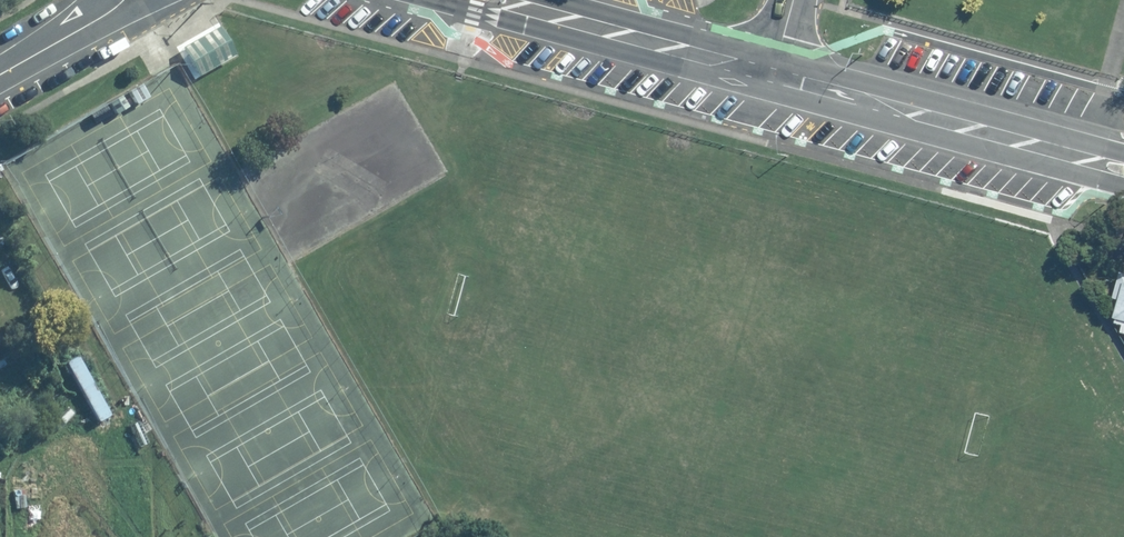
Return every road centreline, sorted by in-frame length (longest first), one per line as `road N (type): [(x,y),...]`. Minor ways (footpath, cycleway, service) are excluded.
road 1 (tertiary): [(1123,170),(774,69)]
road 2 (tertiary): [(774,69),(487,0)]
road 3 (residential): [(0,75),(125,0)]

